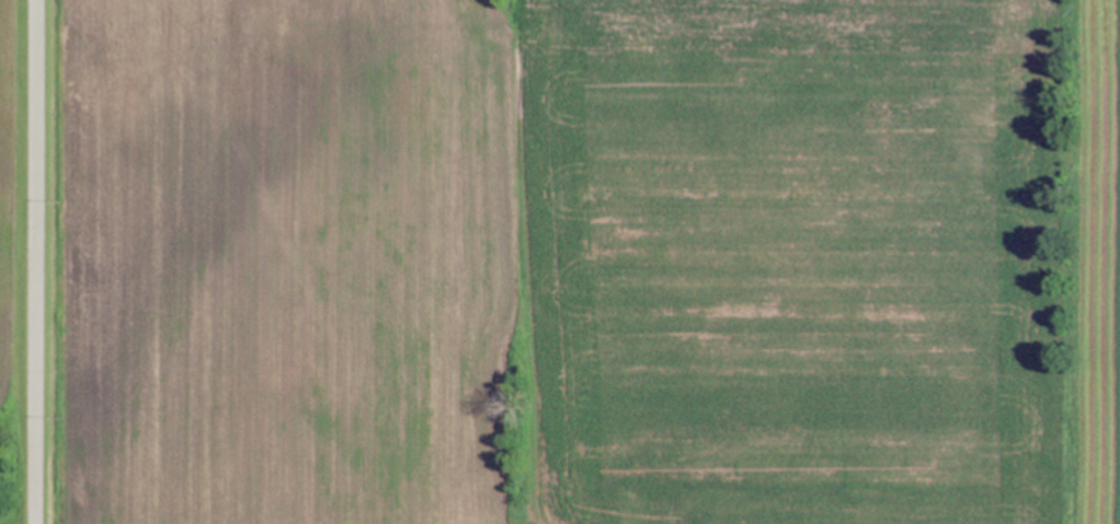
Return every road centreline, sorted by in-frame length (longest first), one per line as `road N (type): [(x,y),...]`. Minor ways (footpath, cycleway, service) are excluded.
road 1 (residential): [(33,523),(32,0)]

